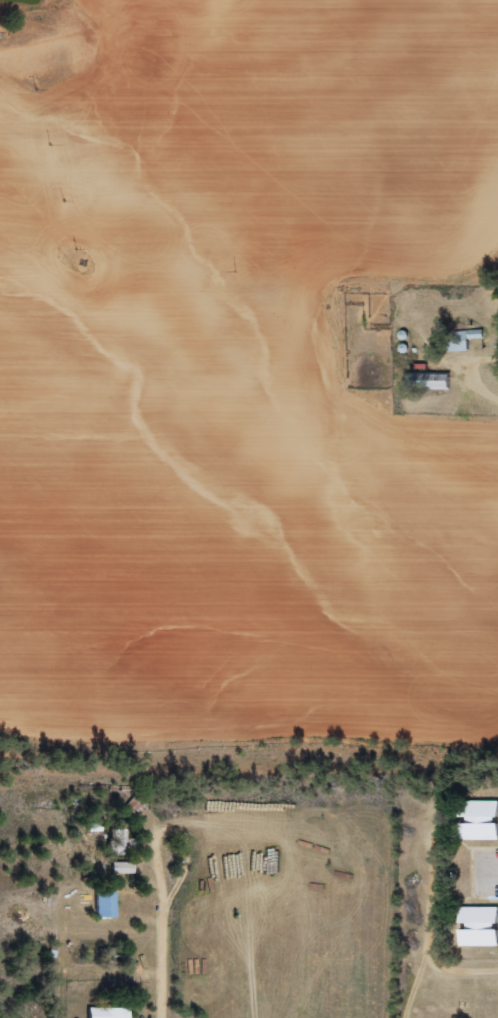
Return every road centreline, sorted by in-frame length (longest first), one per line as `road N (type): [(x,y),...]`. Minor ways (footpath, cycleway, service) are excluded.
road 1 (residential): [(165,1017),(166,827)]

